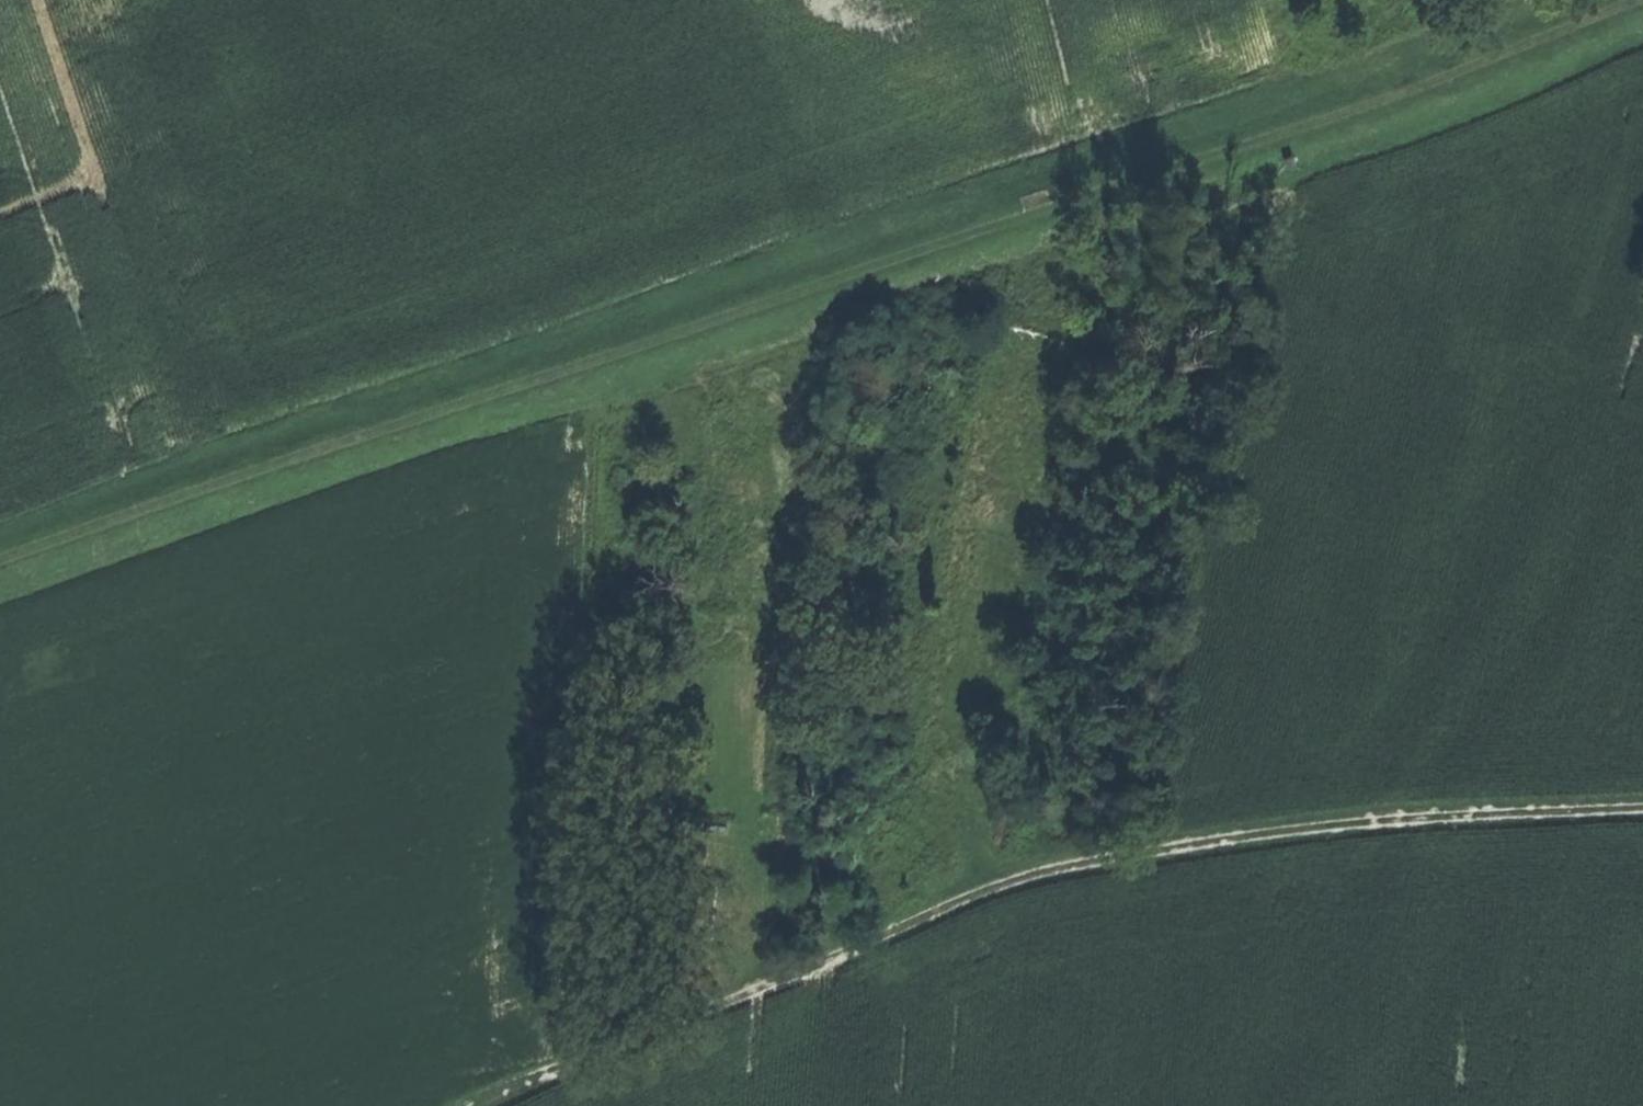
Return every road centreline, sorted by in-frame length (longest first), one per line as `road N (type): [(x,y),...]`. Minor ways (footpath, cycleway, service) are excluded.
road 1 (track): [(1631,0),(1382,94),(0,558)]
road 2 (track): [(1642,806),(1327,823),(1051,874),(894,929),(499,1105)]

